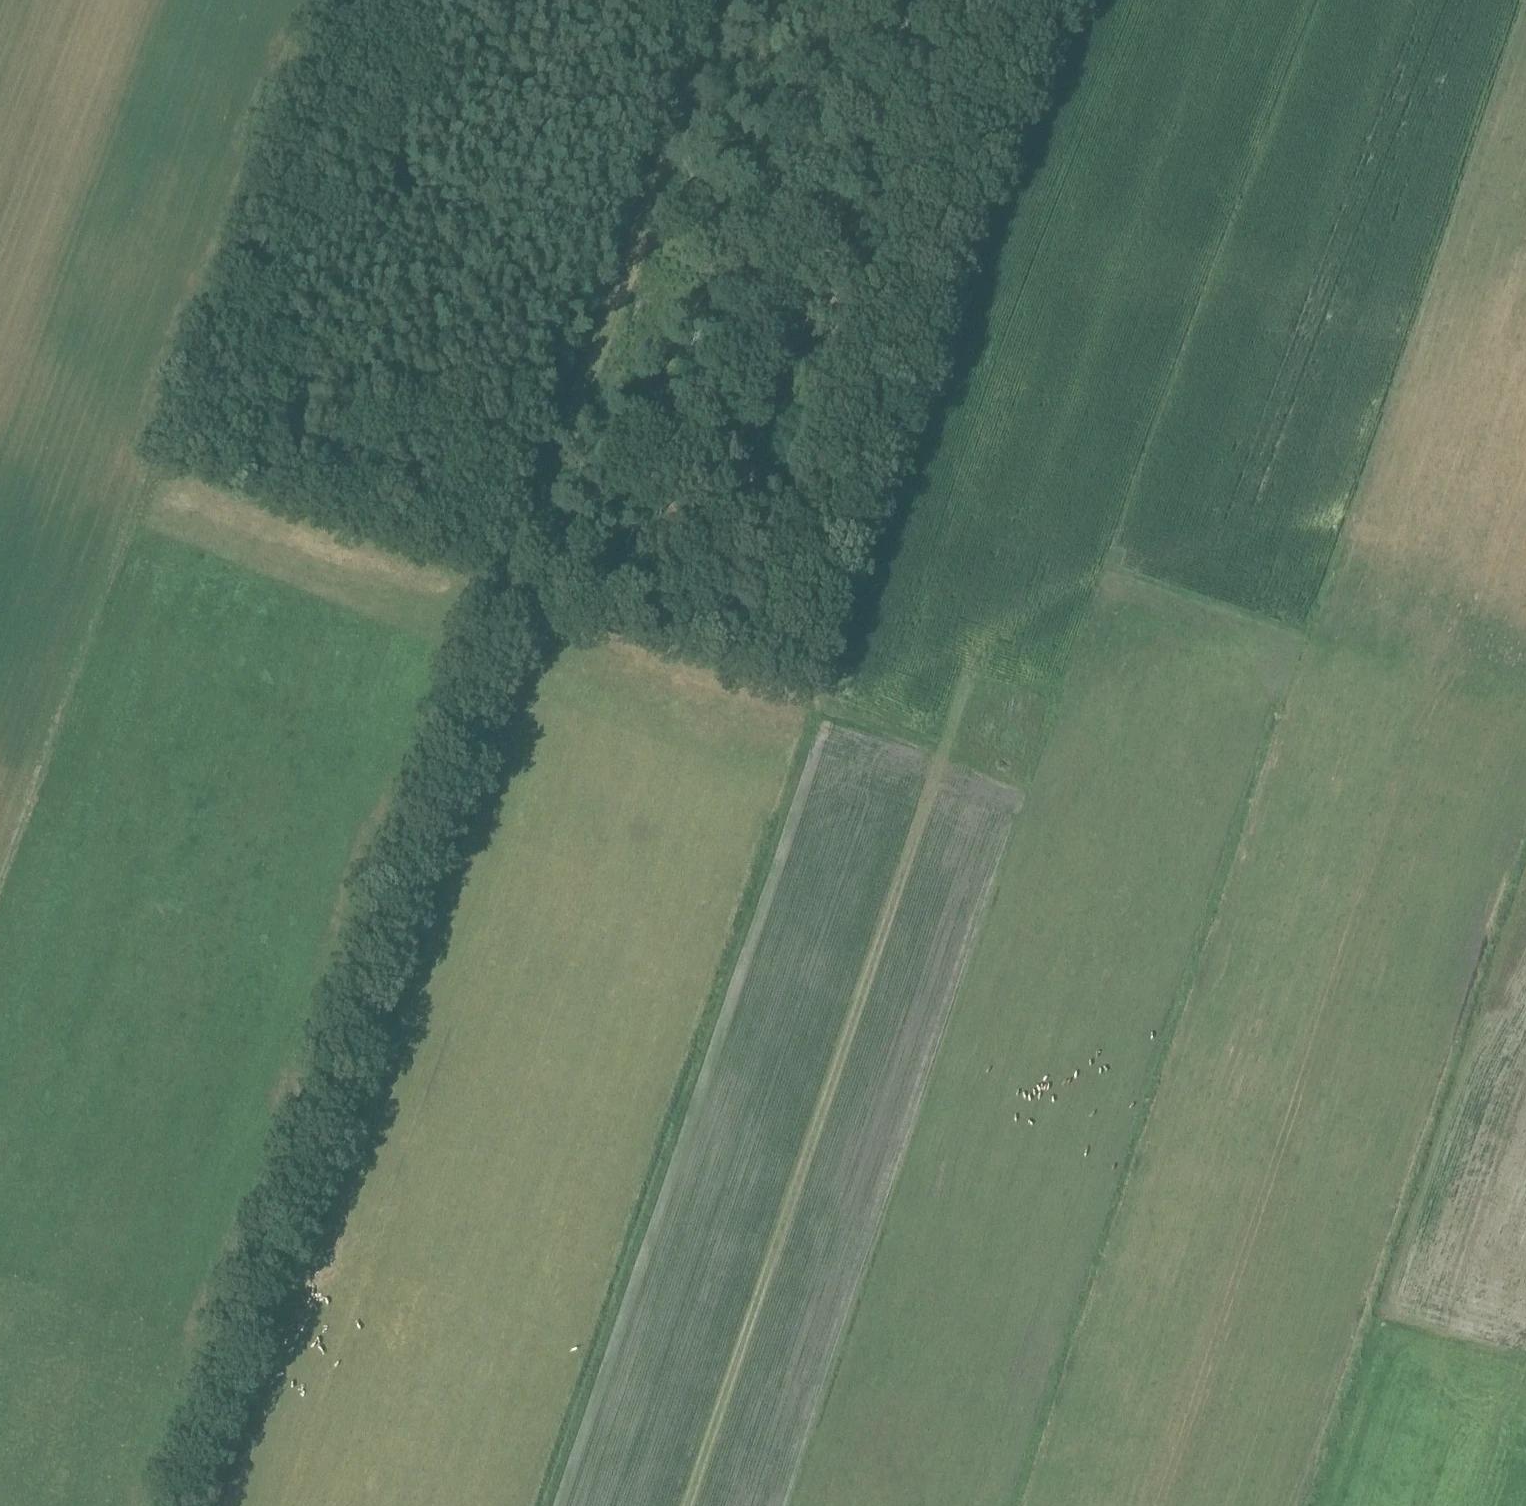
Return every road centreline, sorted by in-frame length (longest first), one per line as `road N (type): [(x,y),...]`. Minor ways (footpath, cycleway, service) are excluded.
road 1 (track): [(516,582),(729,0)]

